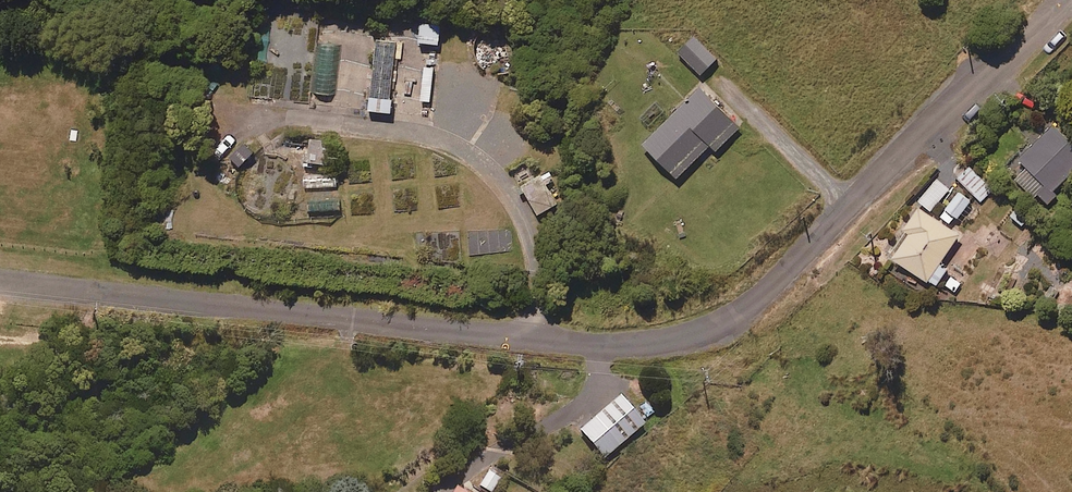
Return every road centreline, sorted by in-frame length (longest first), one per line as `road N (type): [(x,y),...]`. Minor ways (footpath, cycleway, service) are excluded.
road 1 (residential): [(0,281),(591,345),(687,335),(763,294),(982,74),(1067,0)]

